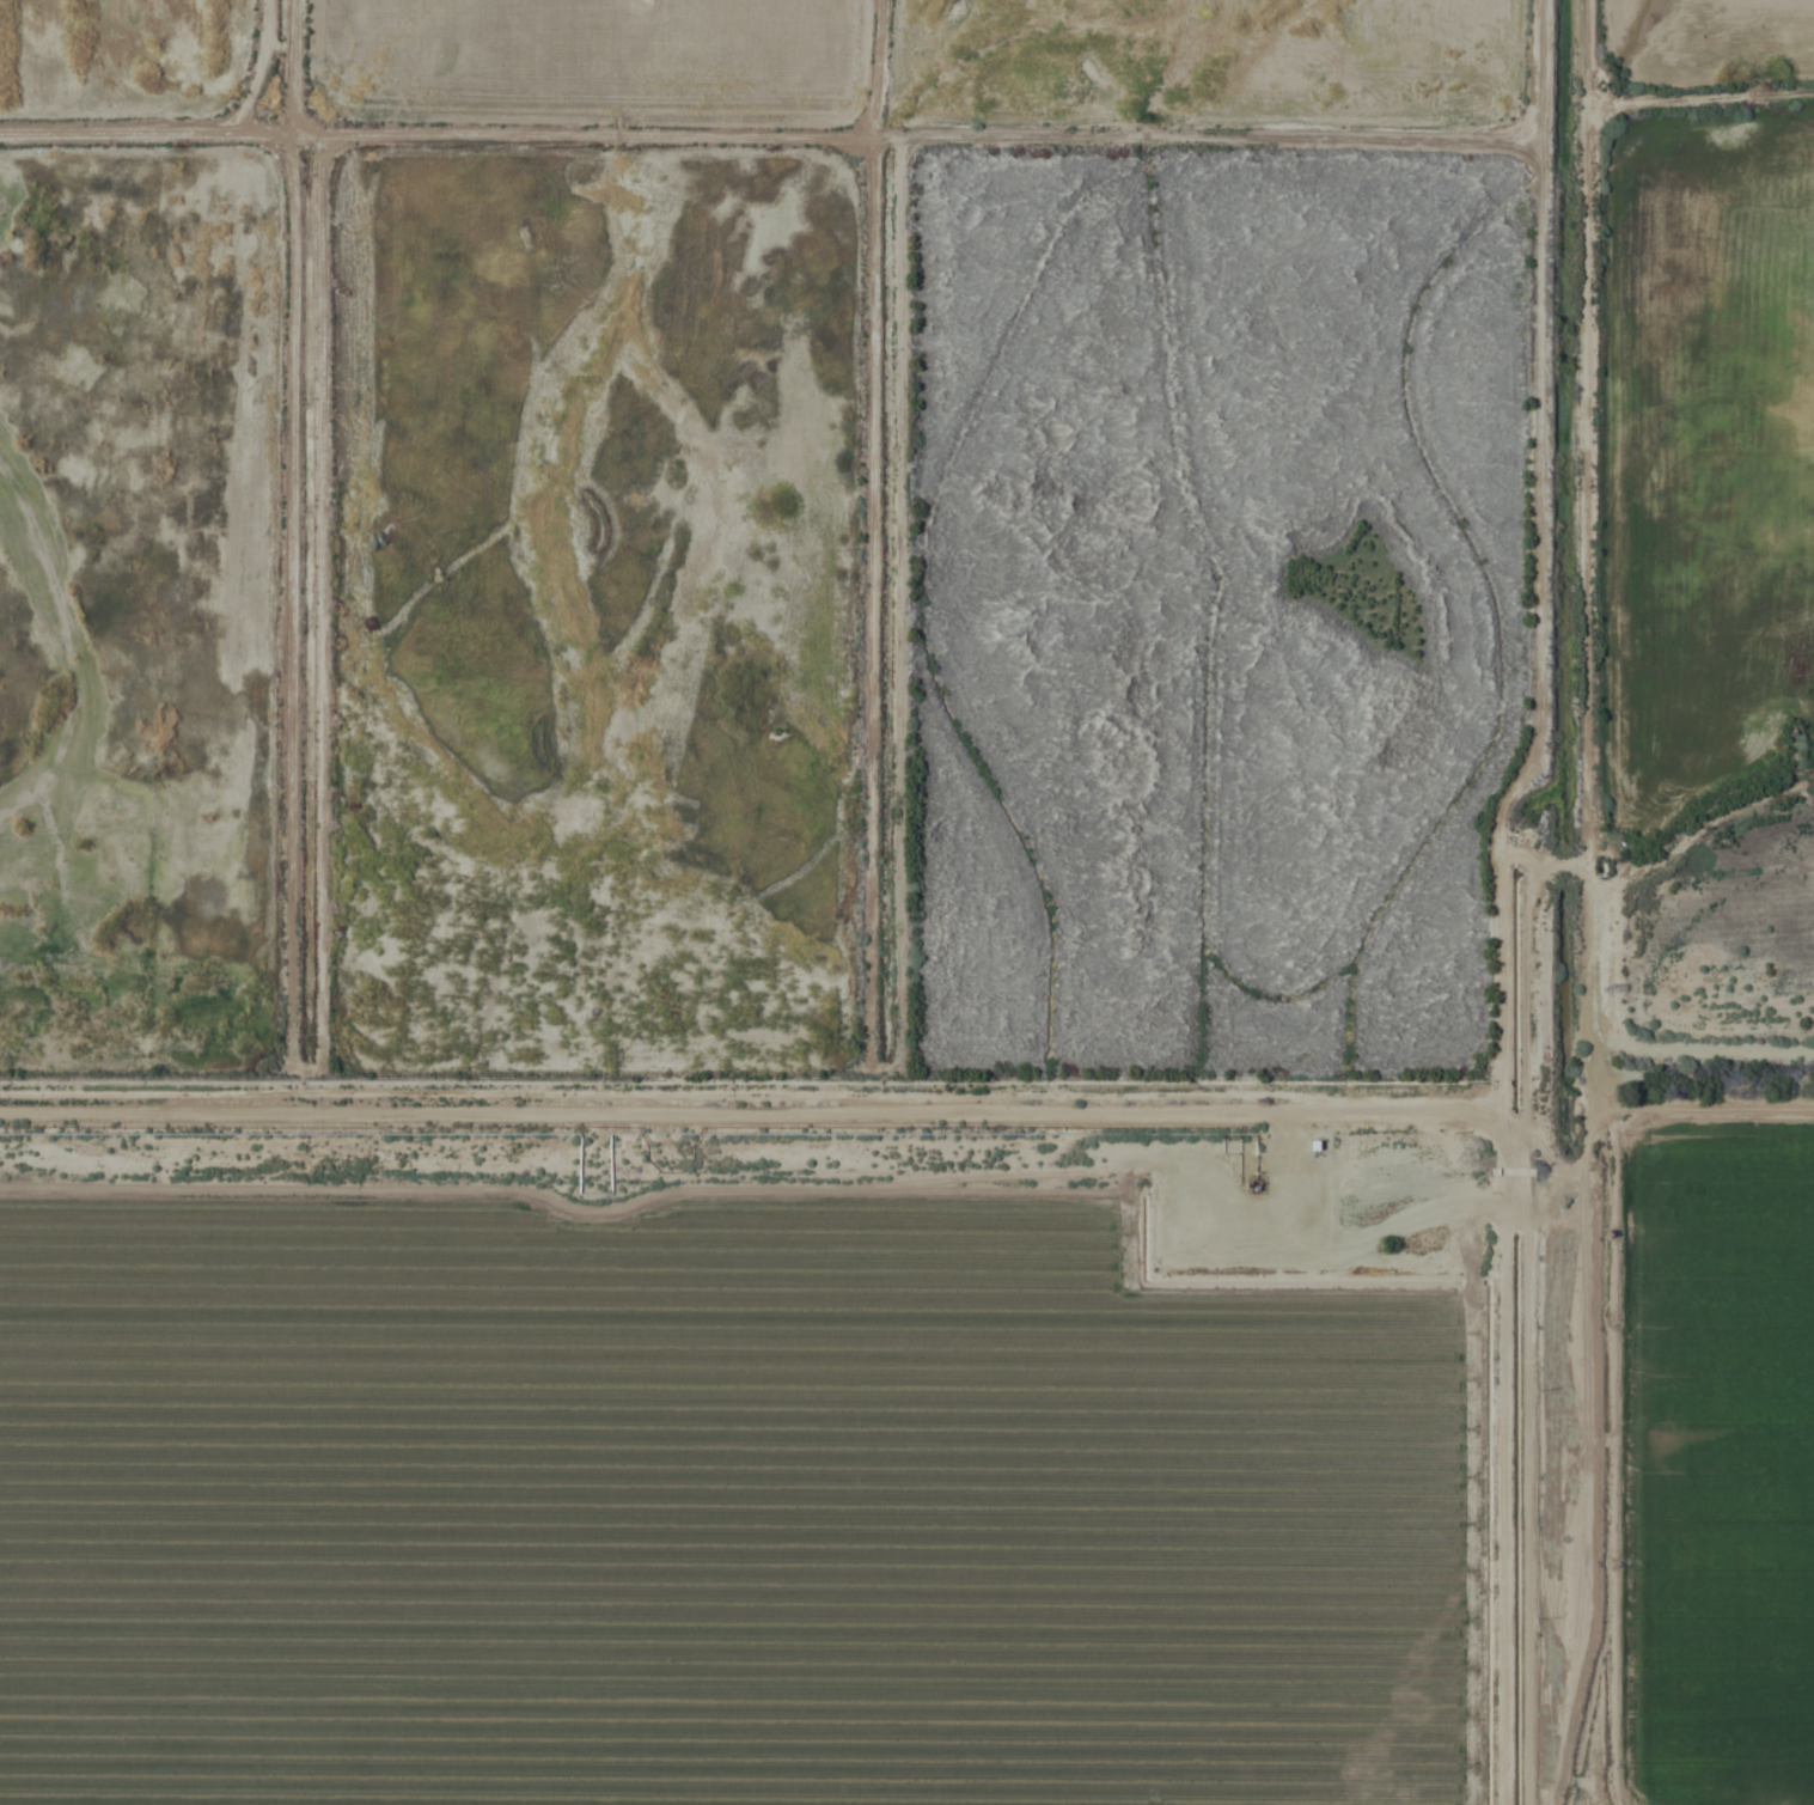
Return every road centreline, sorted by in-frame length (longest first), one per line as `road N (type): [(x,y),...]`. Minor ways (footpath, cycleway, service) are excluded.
road 1 (track): [(1813,1108),(1633,1108),(1596,1078),(1572,1011),(1571,0)]
road 2 (track): [(1498,1804),(1494,895),(1572,870)]

